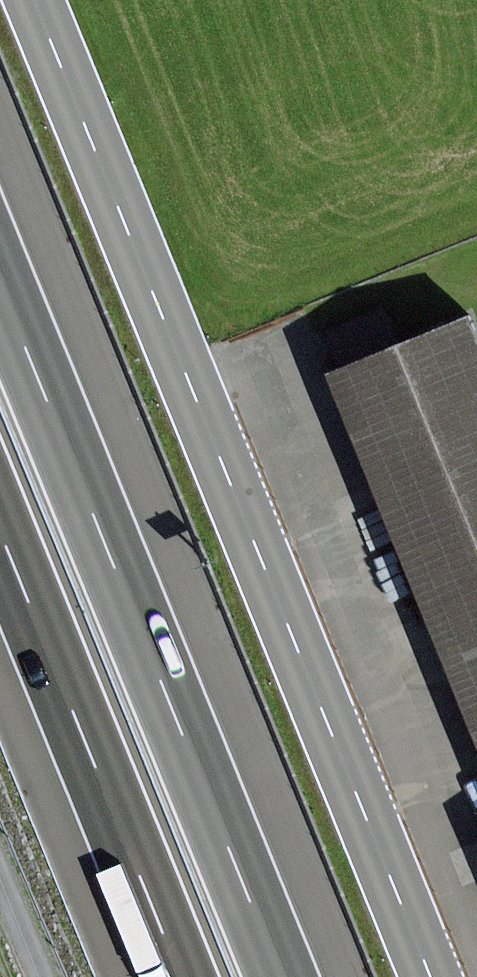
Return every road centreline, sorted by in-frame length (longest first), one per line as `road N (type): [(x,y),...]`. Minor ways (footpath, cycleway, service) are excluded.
road 1 (primary): [(33,0),(431,976)]
road 2 (motorway): [(280,976),(0,287)]
road 3 (motorway): [(0,531),(182,976)]

